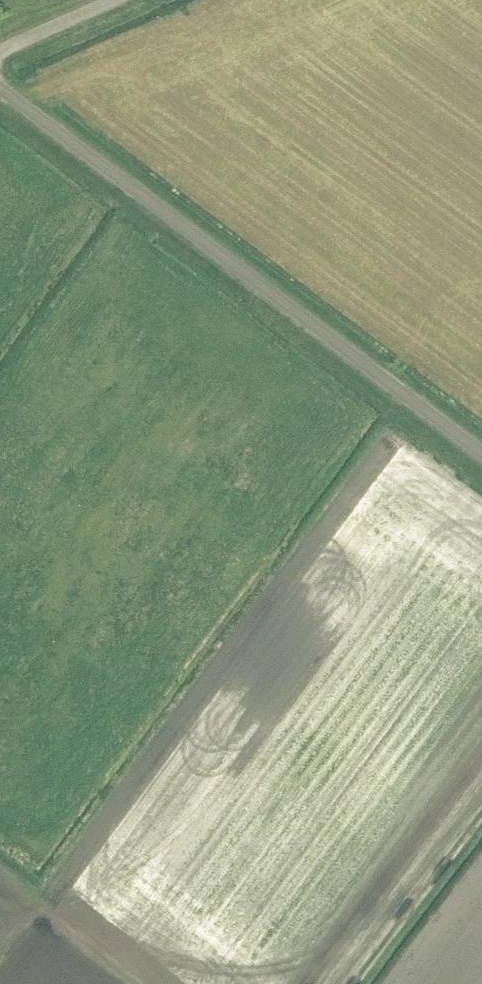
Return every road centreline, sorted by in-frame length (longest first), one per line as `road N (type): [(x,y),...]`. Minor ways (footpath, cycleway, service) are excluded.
road 1 (unclassified): [(481,451),(0,88)]
road 2 (unclassified): [(0,52),(115,0)]

